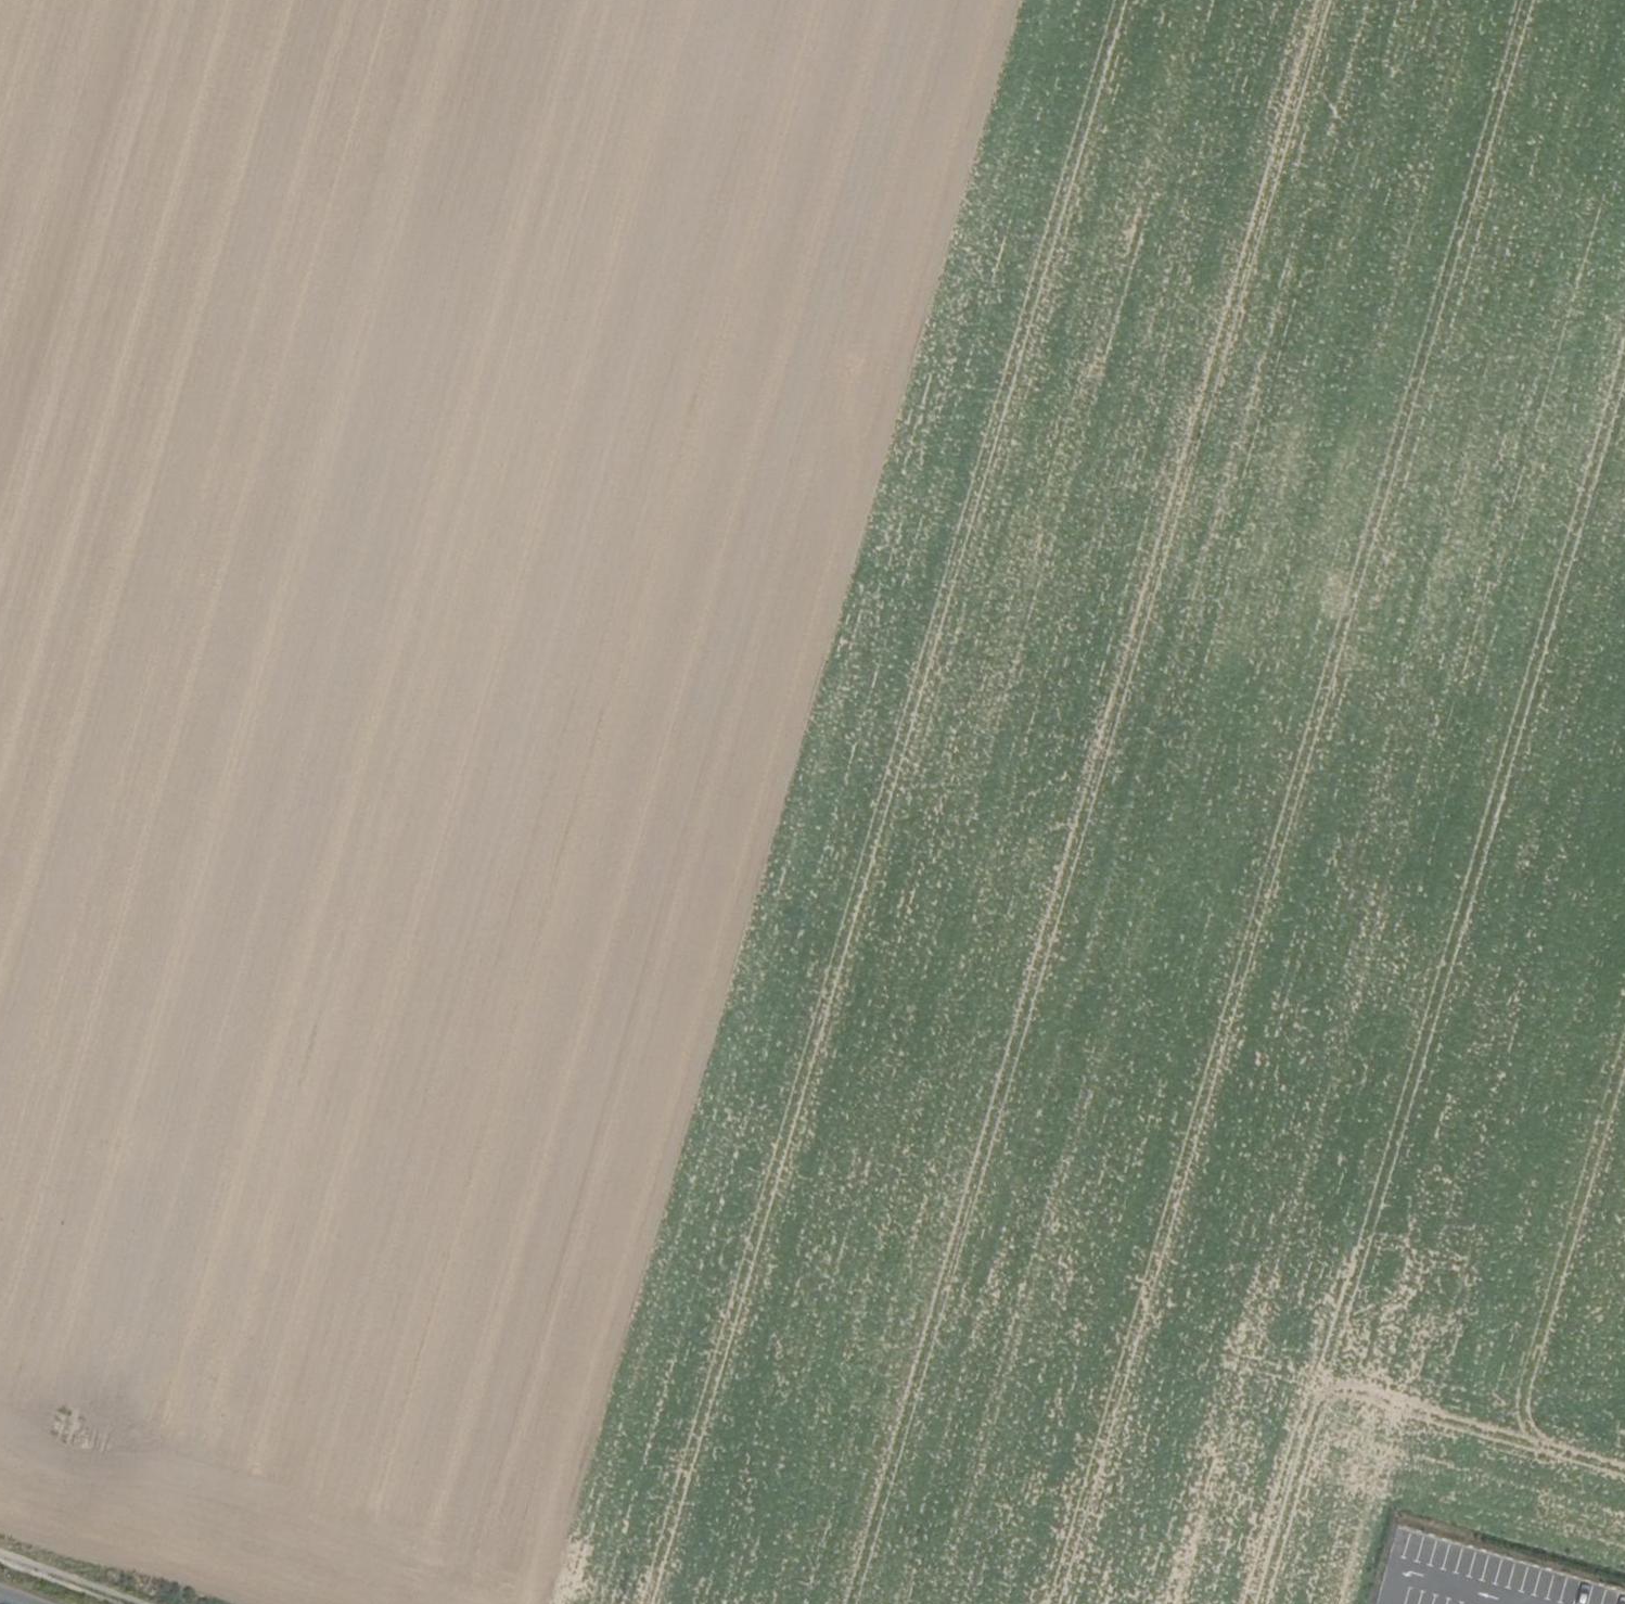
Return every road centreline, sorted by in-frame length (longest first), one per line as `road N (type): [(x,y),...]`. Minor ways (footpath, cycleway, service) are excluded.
road 1 (track): [(135,1603),(0,1556)]

